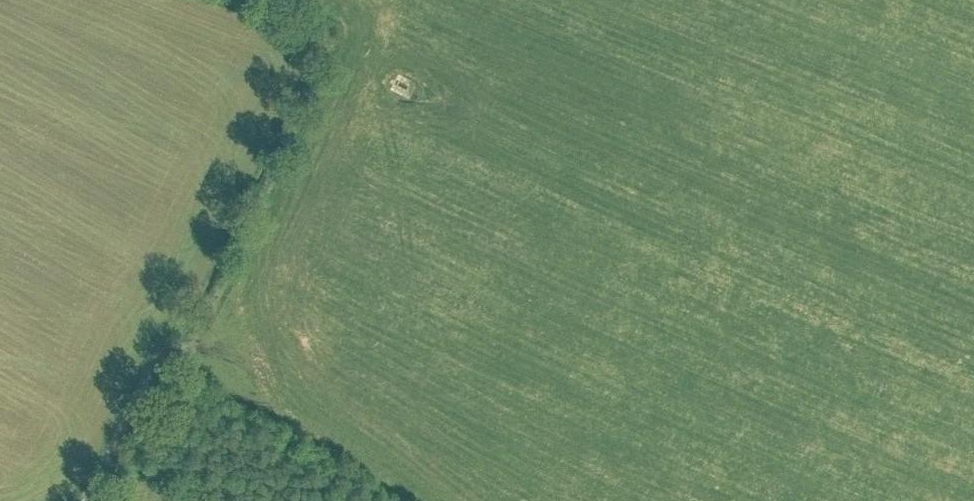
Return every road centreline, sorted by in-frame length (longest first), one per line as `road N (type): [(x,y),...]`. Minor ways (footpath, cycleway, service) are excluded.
road 1 (track): [(228,0),(320,34),(334,64),(90,500)]

